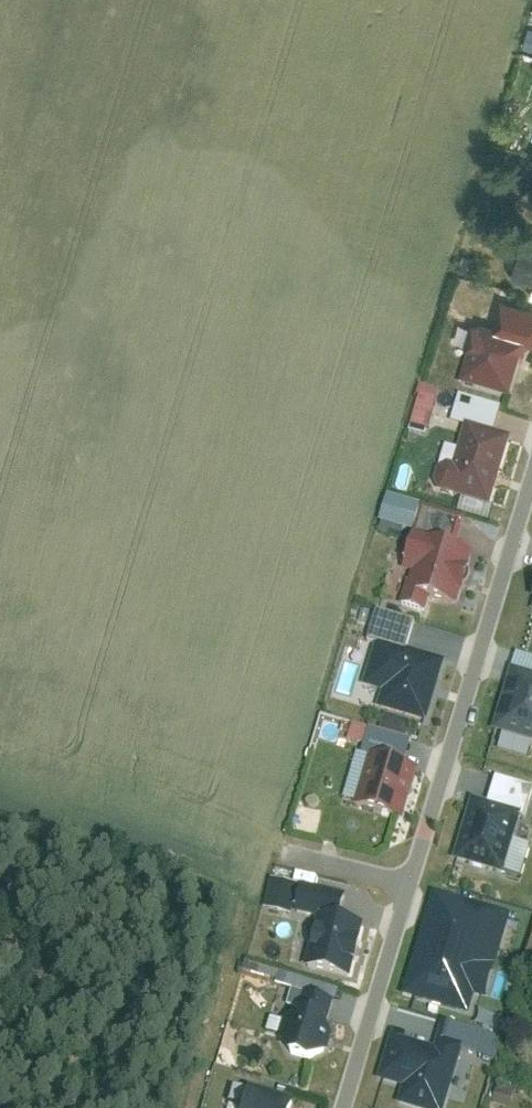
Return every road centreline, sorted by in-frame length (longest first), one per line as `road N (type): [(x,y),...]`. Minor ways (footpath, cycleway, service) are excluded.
road 1 (residential): [(405,890),(531,476)]
road 2 (residential): [(342,1107),(405,890)]

